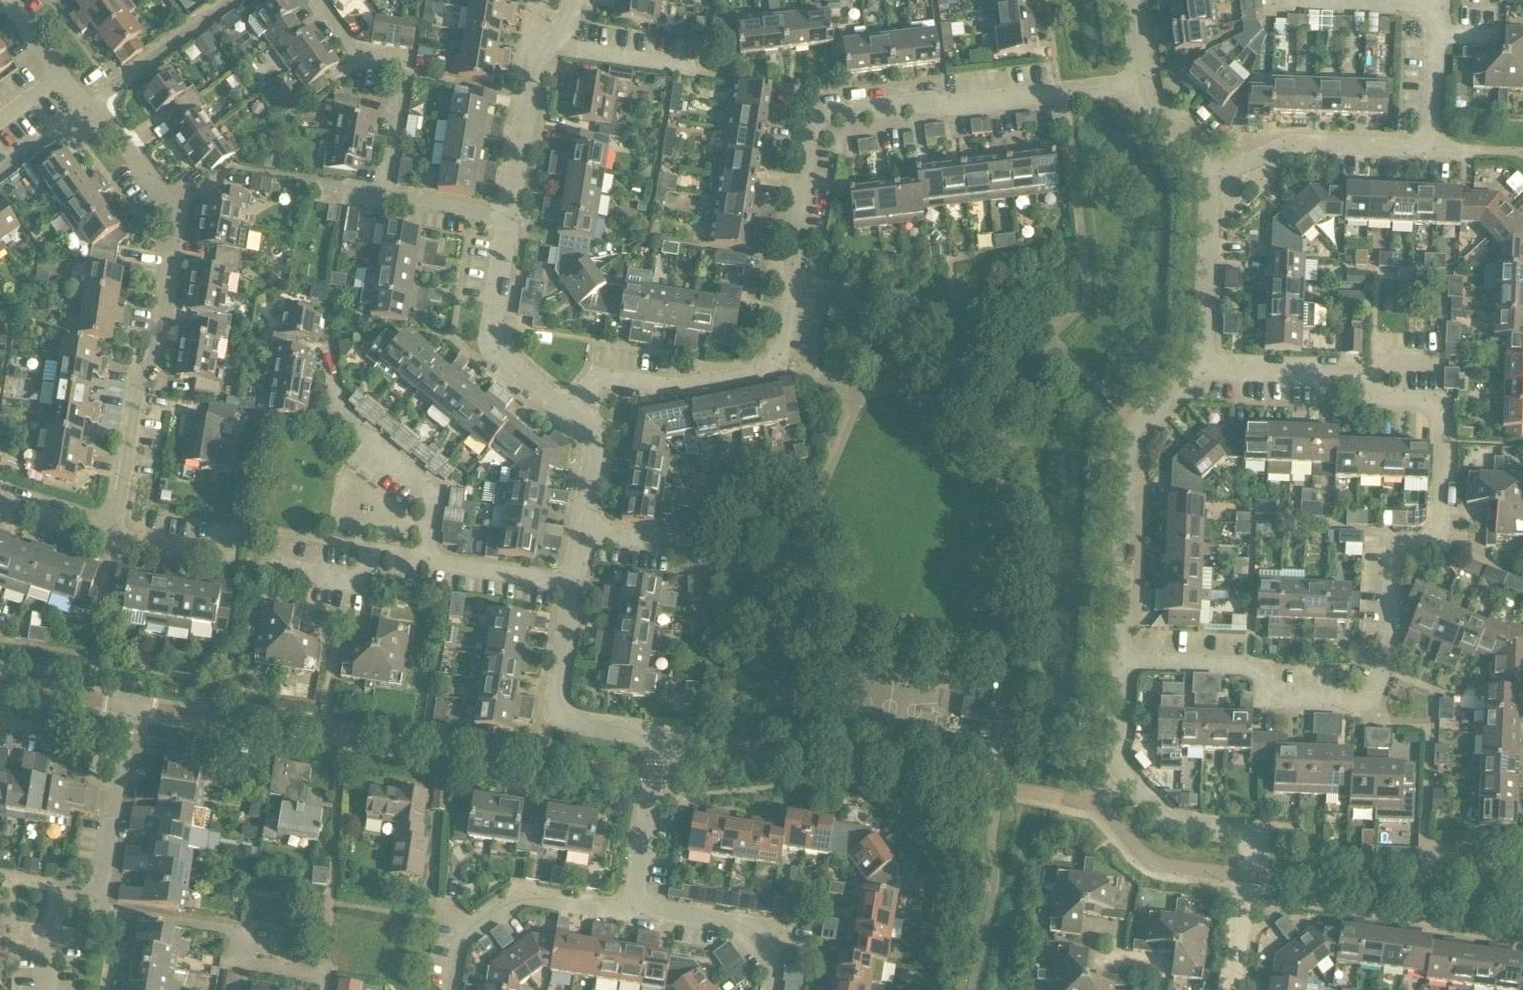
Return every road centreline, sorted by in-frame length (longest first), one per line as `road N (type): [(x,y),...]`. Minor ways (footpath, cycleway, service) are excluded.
road 1 (residential): [(1122,661),(1245,668),(1284,699),(1364,700),(1381,683),(1395,546),(1440,542),(1439,400),(1376,394),(1354,376),(1202,366)]
road 2 (residential): [(574,414),(594,382),(670,388),(770,368),(779,356),(809,139),(827,115),(1141,83)]
road 3 (residential): [(115,537),(140,379),(156,359),(177,218),(120,134),(59,76),(6,0)]
road 4 (residential): [(1236,989),(1247,845),(1229,831),(1175,824),(1128,778),(1117,758),(1122,661)]
road 5 (residential): [(635,905),(655,737),(561,722),(576,585)]
road 6 (residential): [(1122,661),(1132,424),(1202,366)]
road 7 (residential): [(326,989),(327,978),(245,963),(246,934),(116,910),(96,898)]
road 8 (residential): [(430,561),(437,494),(337,410),(330,345)]
road 9 (residential): [(384,196),(402,62),(358,54),(321,0)]
road 10 (residential): [(449,989),(455,945),(521,896),(608,909),(635,905)]
road 11 (residential): [(574,414),(507,366),(493,344),(513,216)]
road 12 (residential): [(1212,177),(1299,145),(1432,148)]
road 13 (residential): [(430,561),(368,548),(363,582),(258,566)]
road 14 (residential): [(96,898),(116,843),(134,706)]
road 15 (residential): [(771,989),(775,956),(750,925),(635,905)]
road 16 (residential): [(1202,366),(1212,177)]
road 17 (residential): [(513,216),(535,69),(551,46)]
road 18 (residential): [(1444,7),(1289,0)]
road 19 (residential): [(576,585),(430,561)]
road 20 (residential): [(551,46),(697,69)]
road 21 (residential): [(1432,148),(1436,28),(1444,7)]
road 22 (residential): [(134,706),(0,683)]
road 23 (residential): [(513,216),(384,196)]
road 24 (residential): [(584,530),(595,452),(591,430),(574,414)]
road 25 (residential): [(115,537),(0,499)]
road 26 (residential): [(254,720),(134,706)]
road 27 (residential): [(1212,177),(1148,109),(1141,83)]

